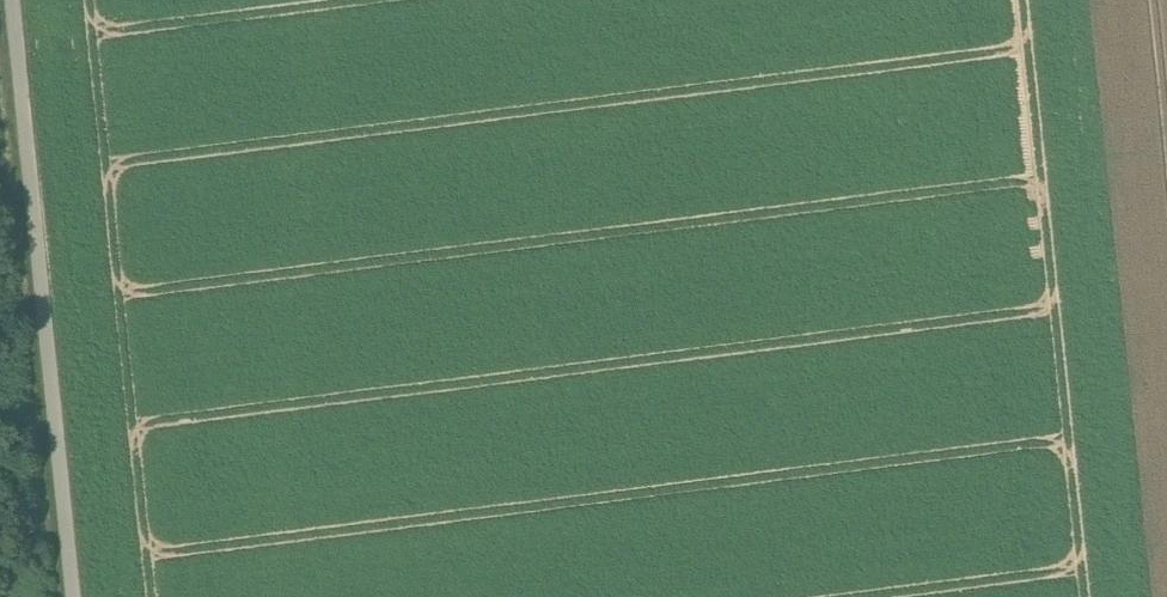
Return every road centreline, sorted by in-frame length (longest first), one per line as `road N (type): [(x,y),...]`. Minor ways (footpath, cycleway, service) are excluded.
road 1 (track): [(73,596),(11,0)]

